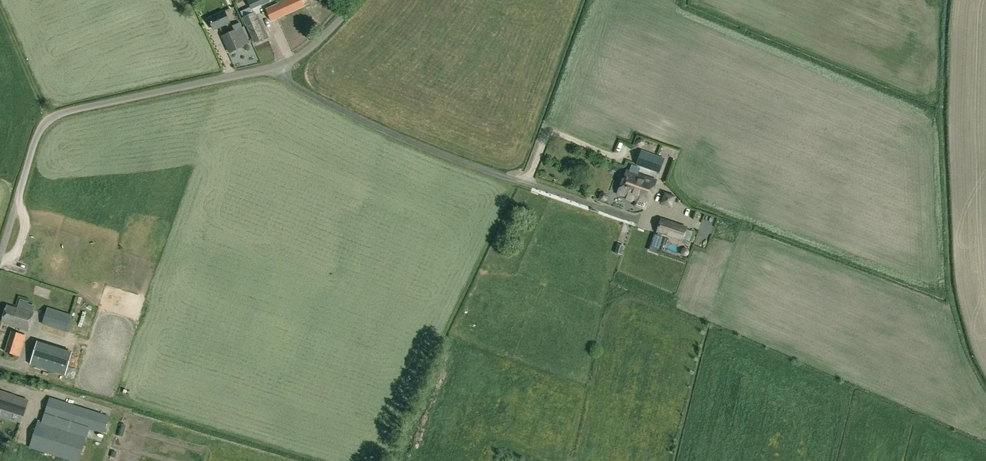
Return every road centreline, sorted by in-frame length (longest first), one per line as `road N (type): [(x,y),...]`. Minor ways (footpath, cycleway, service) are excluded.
road 1 (unclassified): [(0,249),(43,122),(280,69),(353,0)]
road 2 (track): [(0,9),(46,120)]

